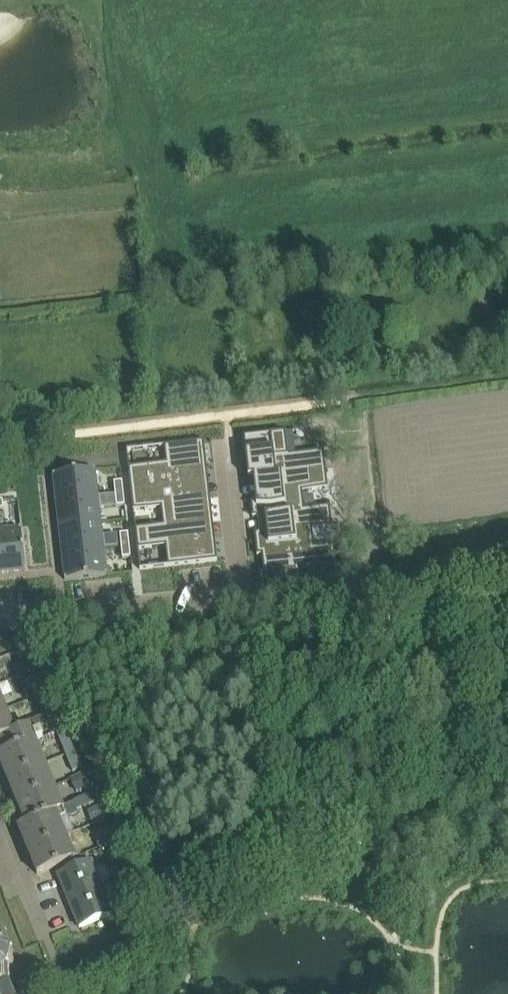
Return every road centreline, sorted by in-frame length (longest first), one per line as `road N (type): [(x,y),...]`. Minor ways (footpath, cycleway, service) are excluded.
road 1 (residential): [(225,441),(240,592),(0,615)]

